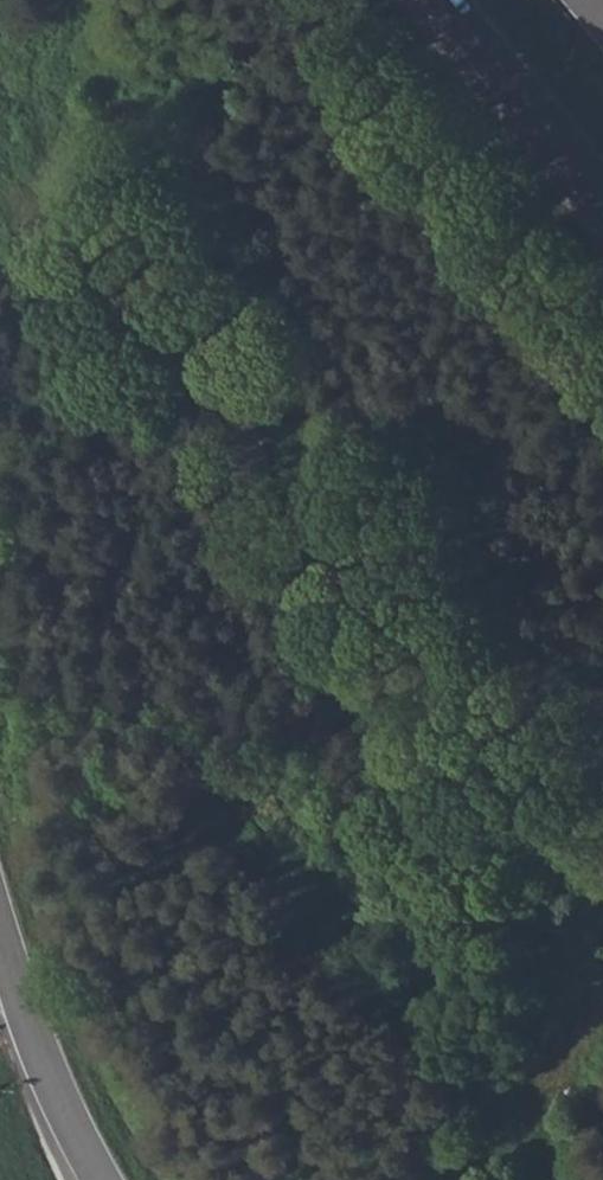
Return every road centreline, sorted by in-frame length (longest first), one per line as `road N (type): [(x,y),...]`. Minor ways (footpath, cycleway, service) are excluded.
road 1 (trunk): [(0,945),(102,1179)]
road 2 (trunk): [(448,0),(602,187)]

